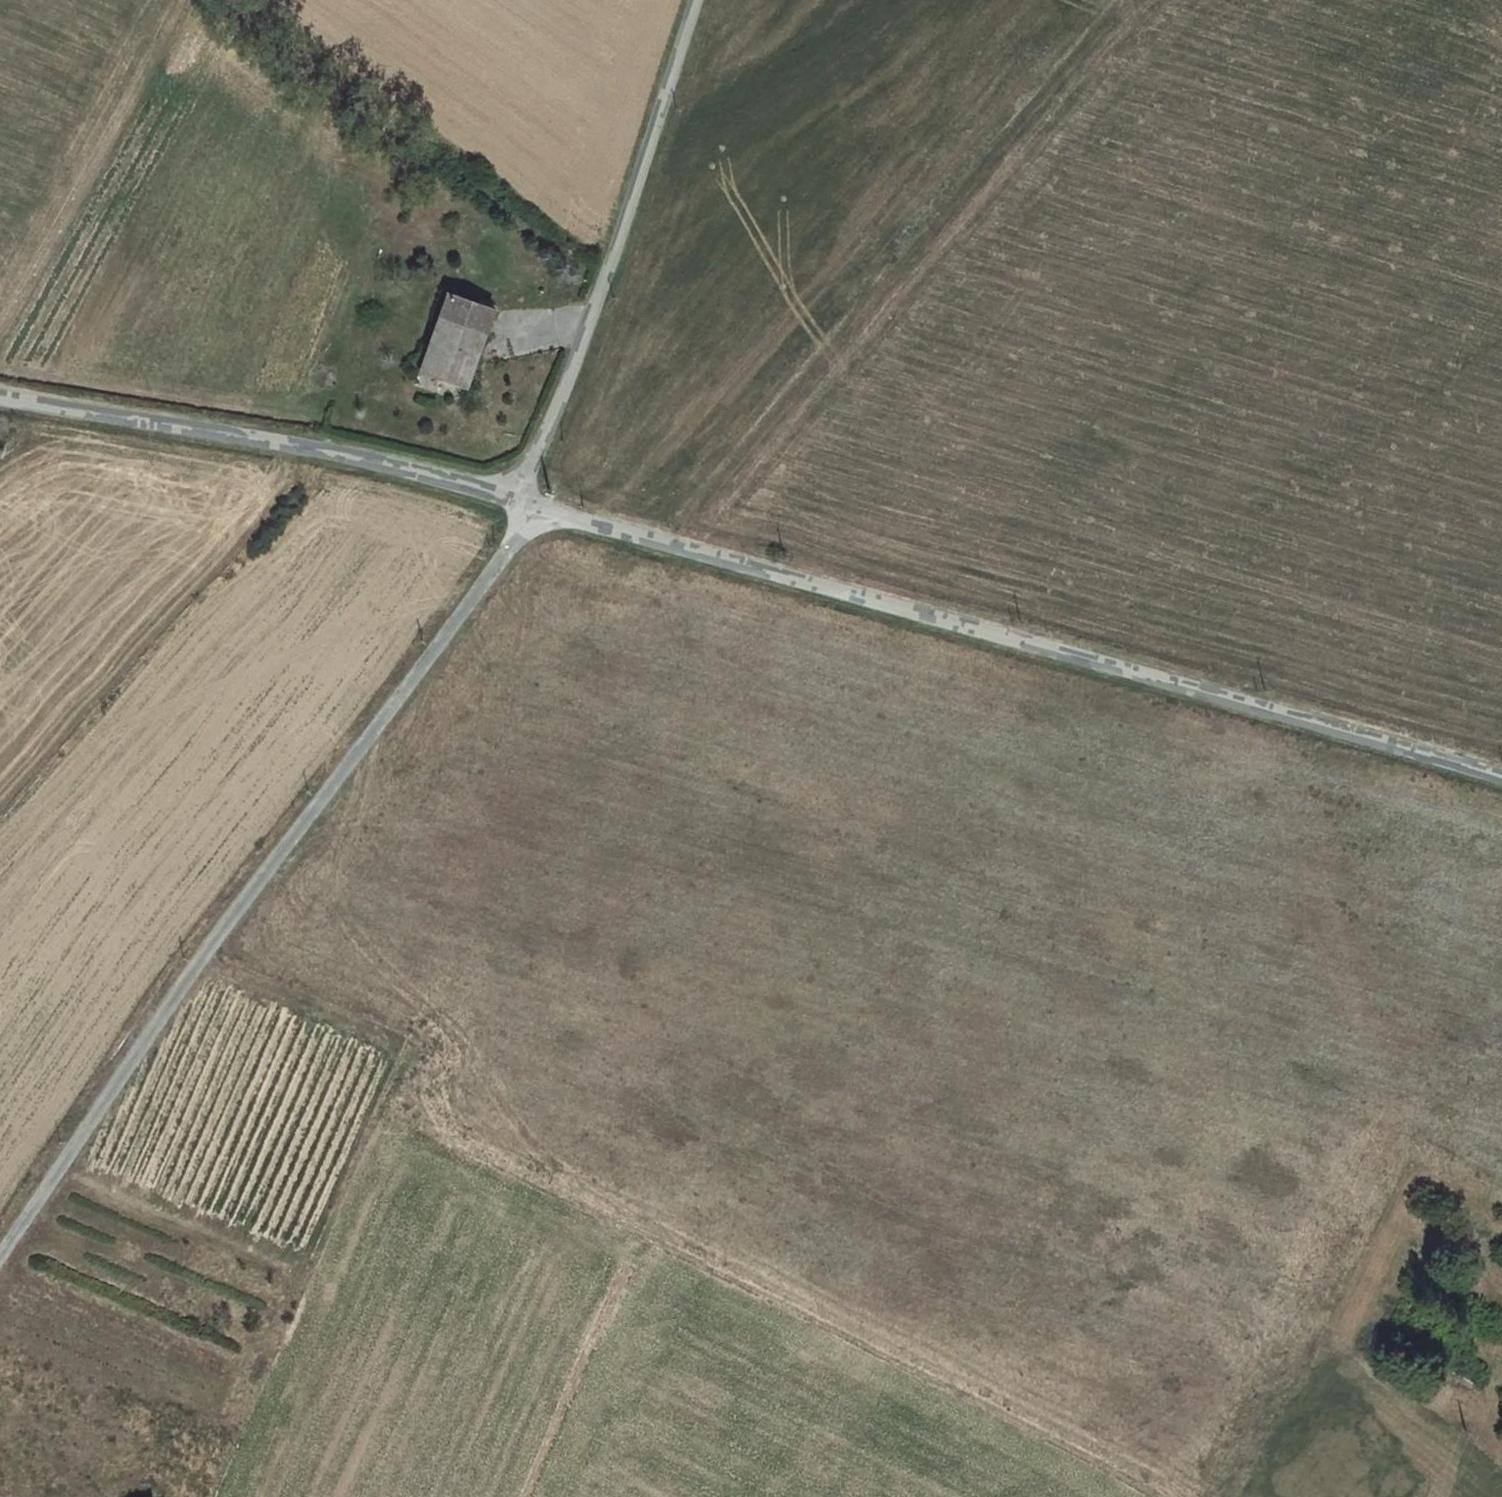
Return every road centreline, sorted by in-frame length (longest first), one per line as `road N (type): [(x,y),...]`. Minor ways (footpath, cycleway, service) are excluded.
road 1 (unclassified): [(1501,779),(535,508)]
road 2 (unclassified): [(535,508),(0,1272)]
road 3 (unclassified): [(514,498),(591,321),(696,0)]
road 4 (unclassified): [(514,498),(323,451),(0,399)]

